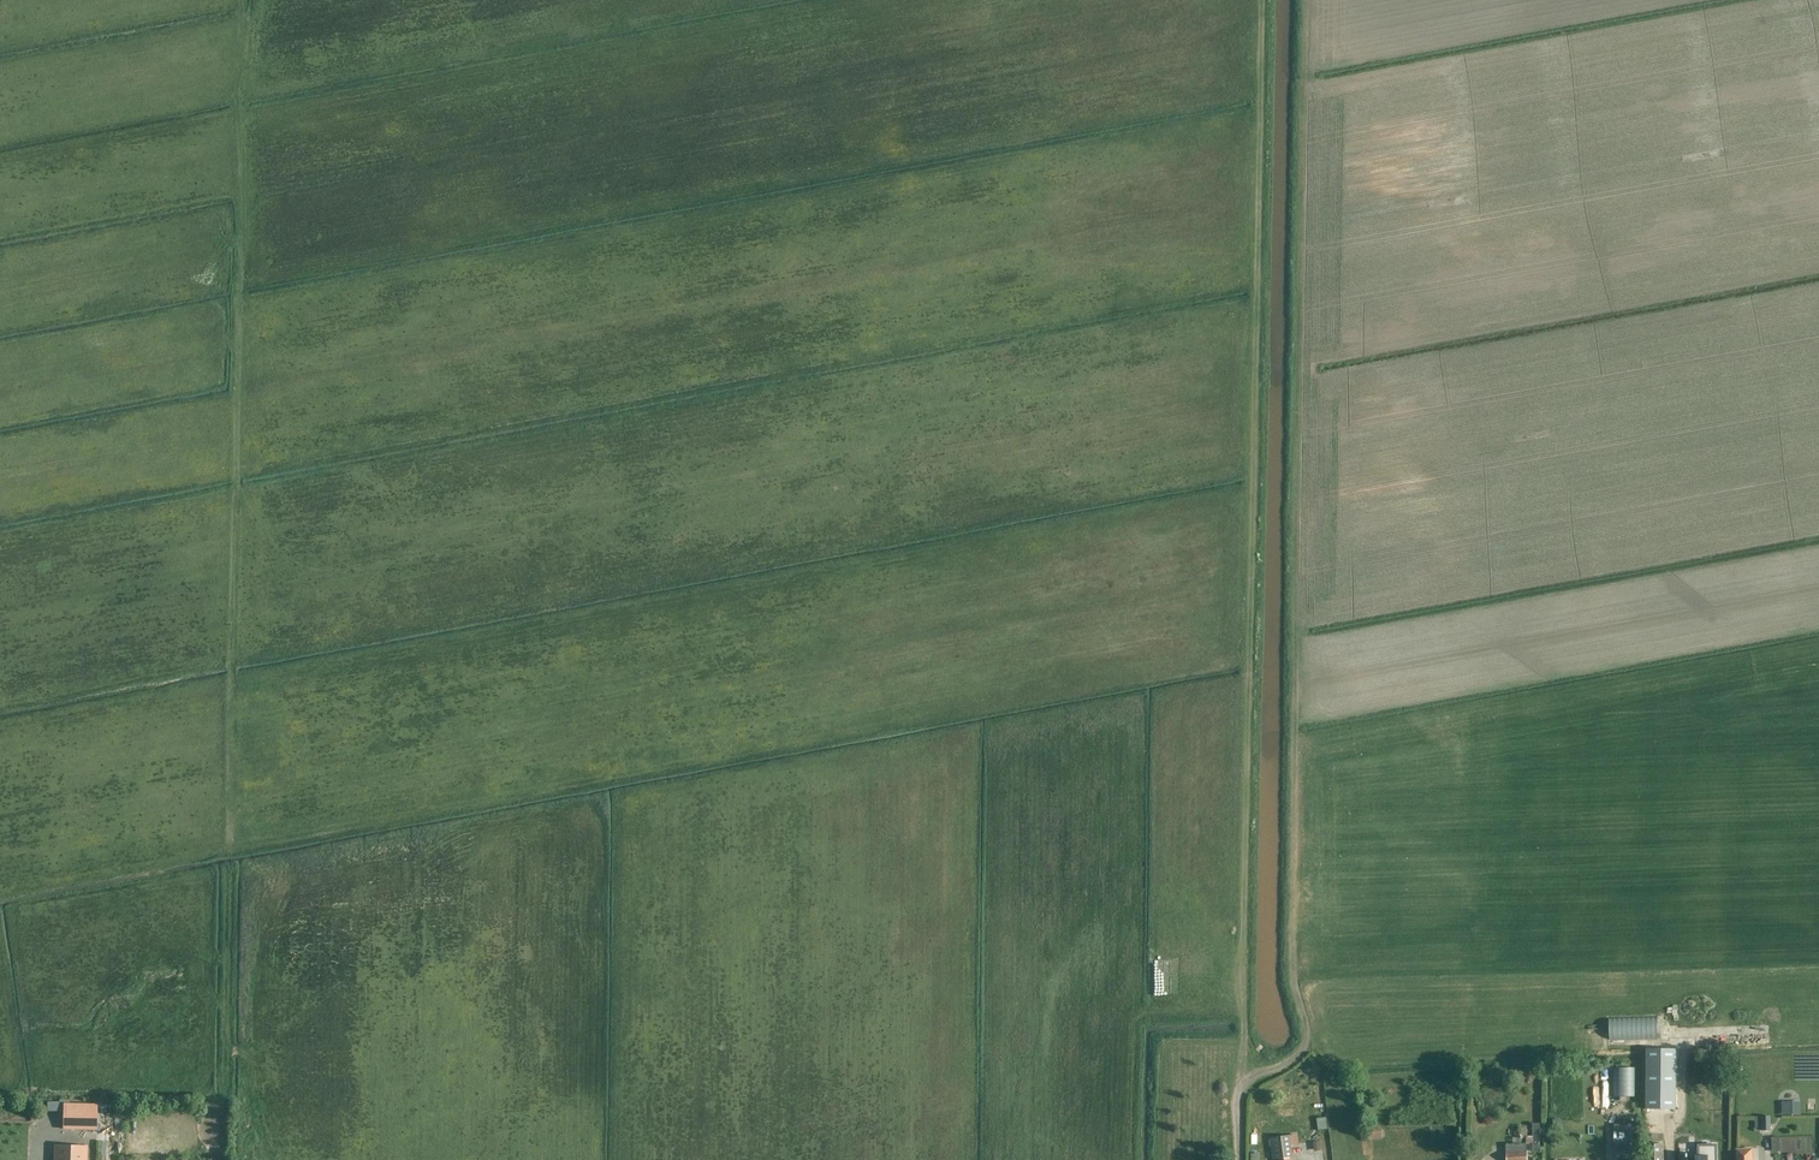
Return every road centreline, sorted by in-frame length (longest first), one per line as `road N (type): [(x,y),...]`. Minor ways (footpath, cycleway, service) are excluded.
road 1 (track): [(1293,982),(1307,1040),(1293,1060),(1242,1089),(1237,1159)]

